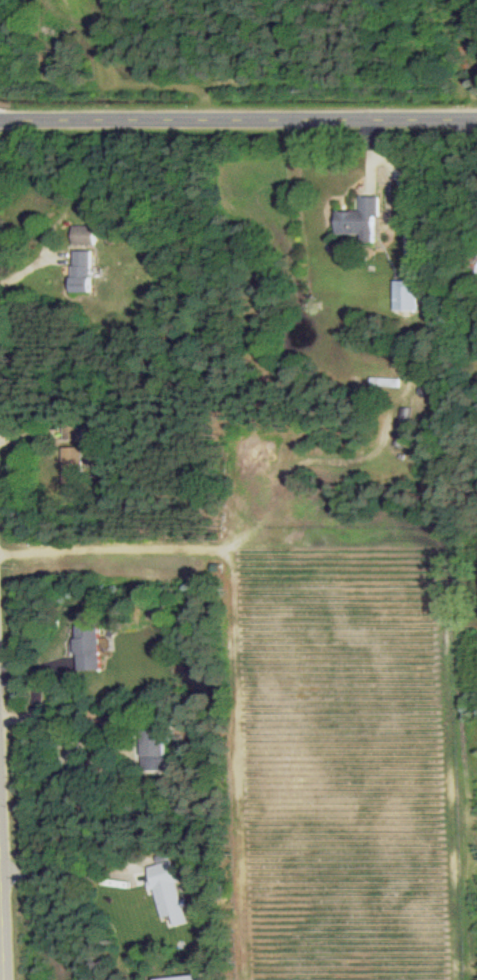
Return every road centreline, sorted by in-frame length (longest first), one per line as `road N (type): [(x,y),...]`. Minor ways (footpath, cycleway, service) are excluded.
road 1 (residential): [(476,118),(0,119)]

